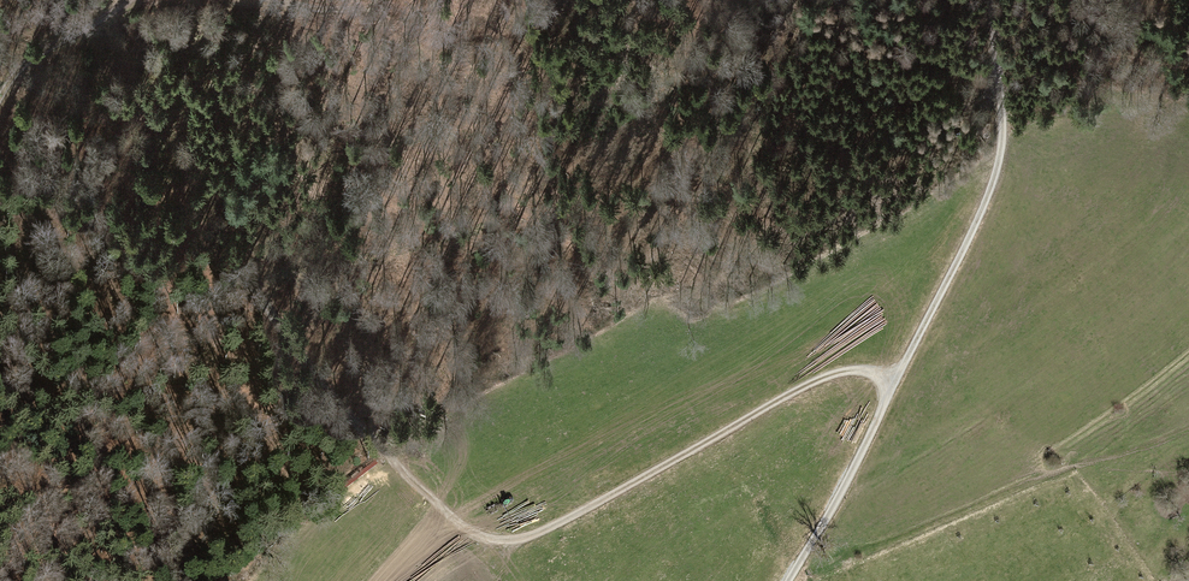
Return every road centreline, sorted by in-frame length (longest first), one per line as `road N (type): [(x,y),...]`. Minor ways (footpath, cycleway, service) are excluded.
road 1 (track): [(789,580),(990,199),(1003,114),(989,0)]
road 2 (track): [(894,382),(871,372),(832,374),(552,528),(509,542),(475,538),(383,462)]
road 3 (track): [(131,0),(21,58),(0,91)]
road 4 (track): [(399,10),(270,0)]

